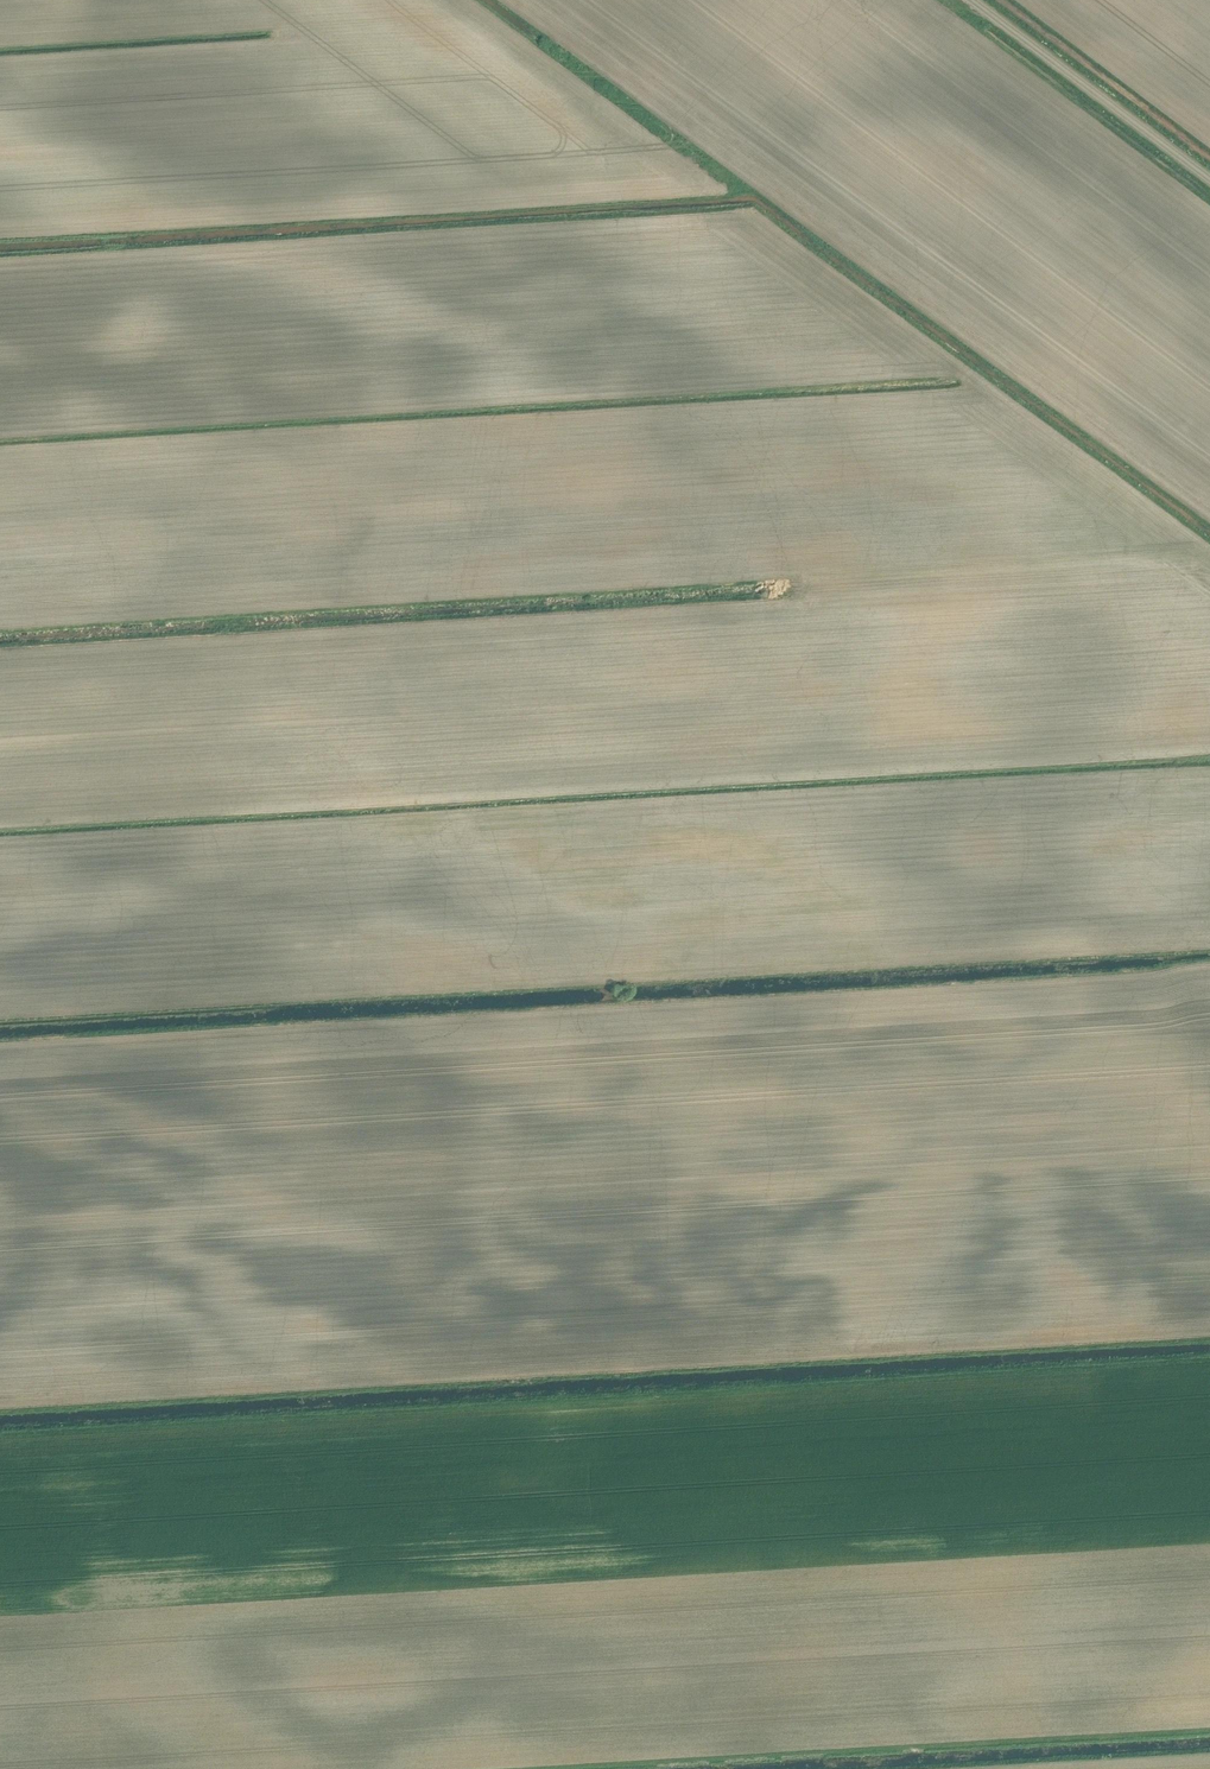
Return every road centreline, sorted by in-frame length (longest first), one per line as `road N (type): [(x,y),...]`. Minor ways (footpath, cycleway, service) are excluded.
road 1 (unclassified): [(1209,180),(971,0)]

